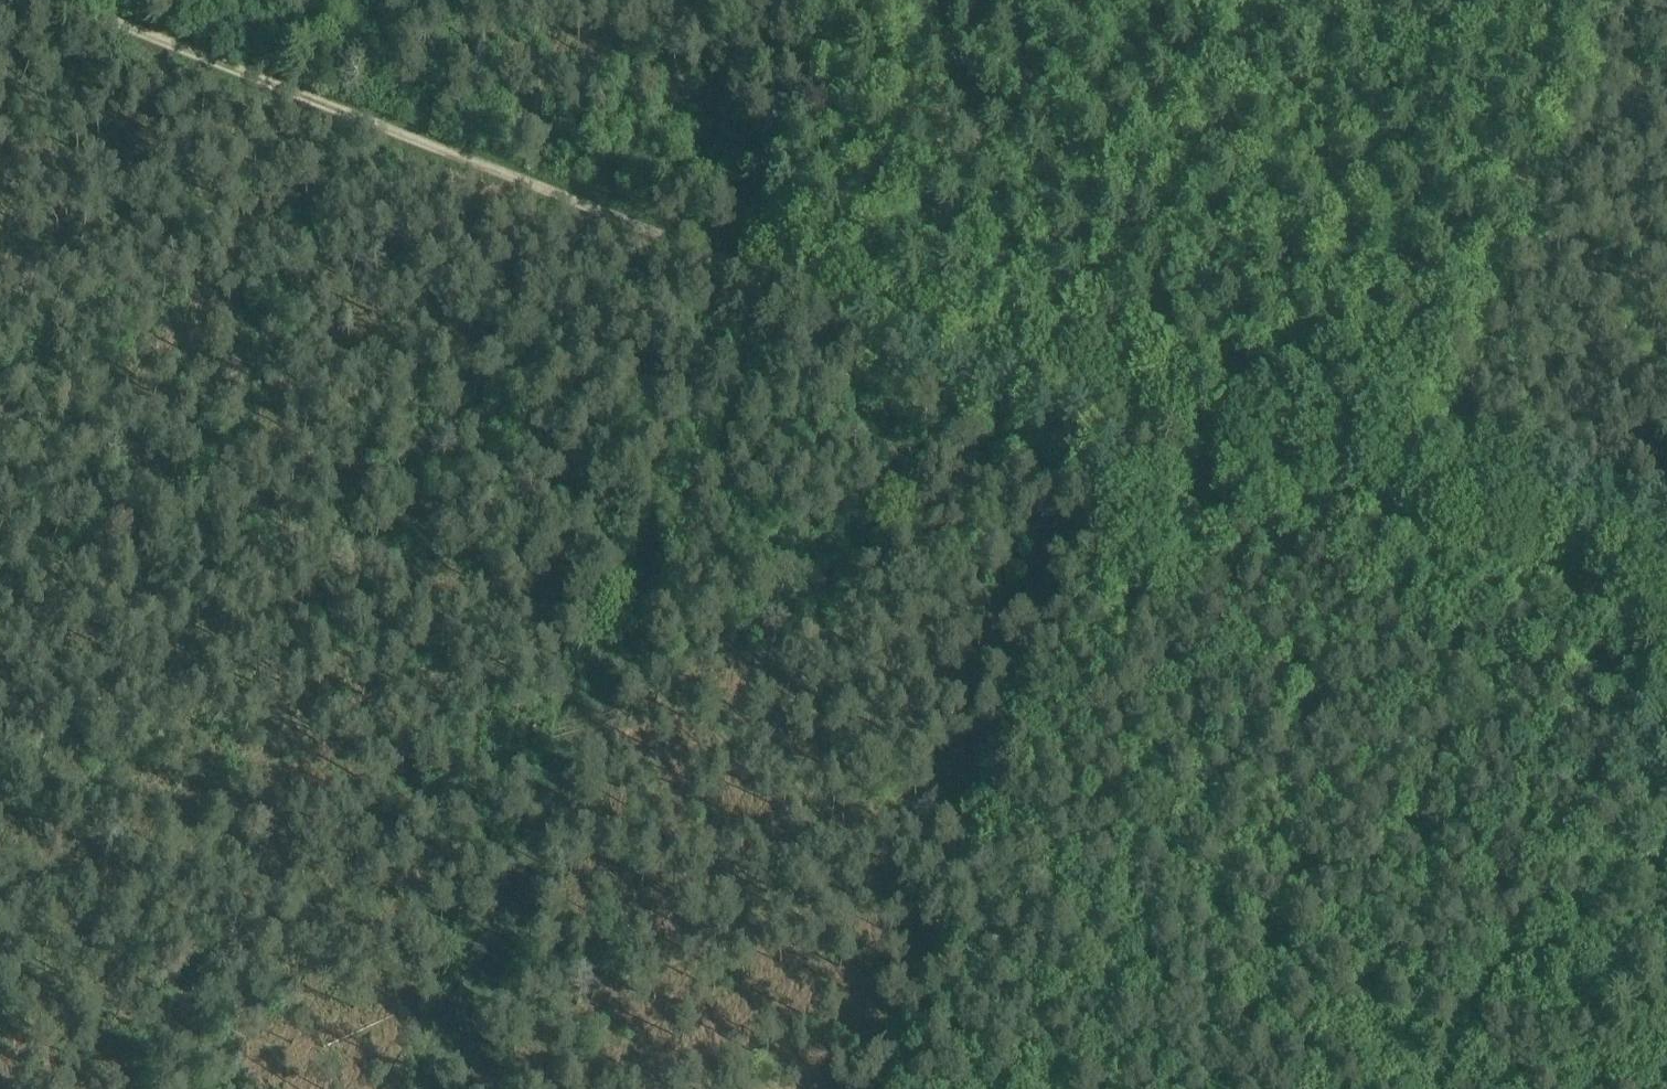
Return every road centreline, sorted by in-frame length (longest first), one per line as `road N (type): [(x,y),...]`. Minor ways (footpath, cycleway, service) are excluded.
road 1 (track): [(1666,626),(729,263)]
road 2 (track): [(729,263),(77,0)]
road 3 (track): [(1666,660),(1443,1088)]
road 4 (track): [(631,579),(611,410),(643,229)]
road 5 (track): [(729,263),(831,0)]

